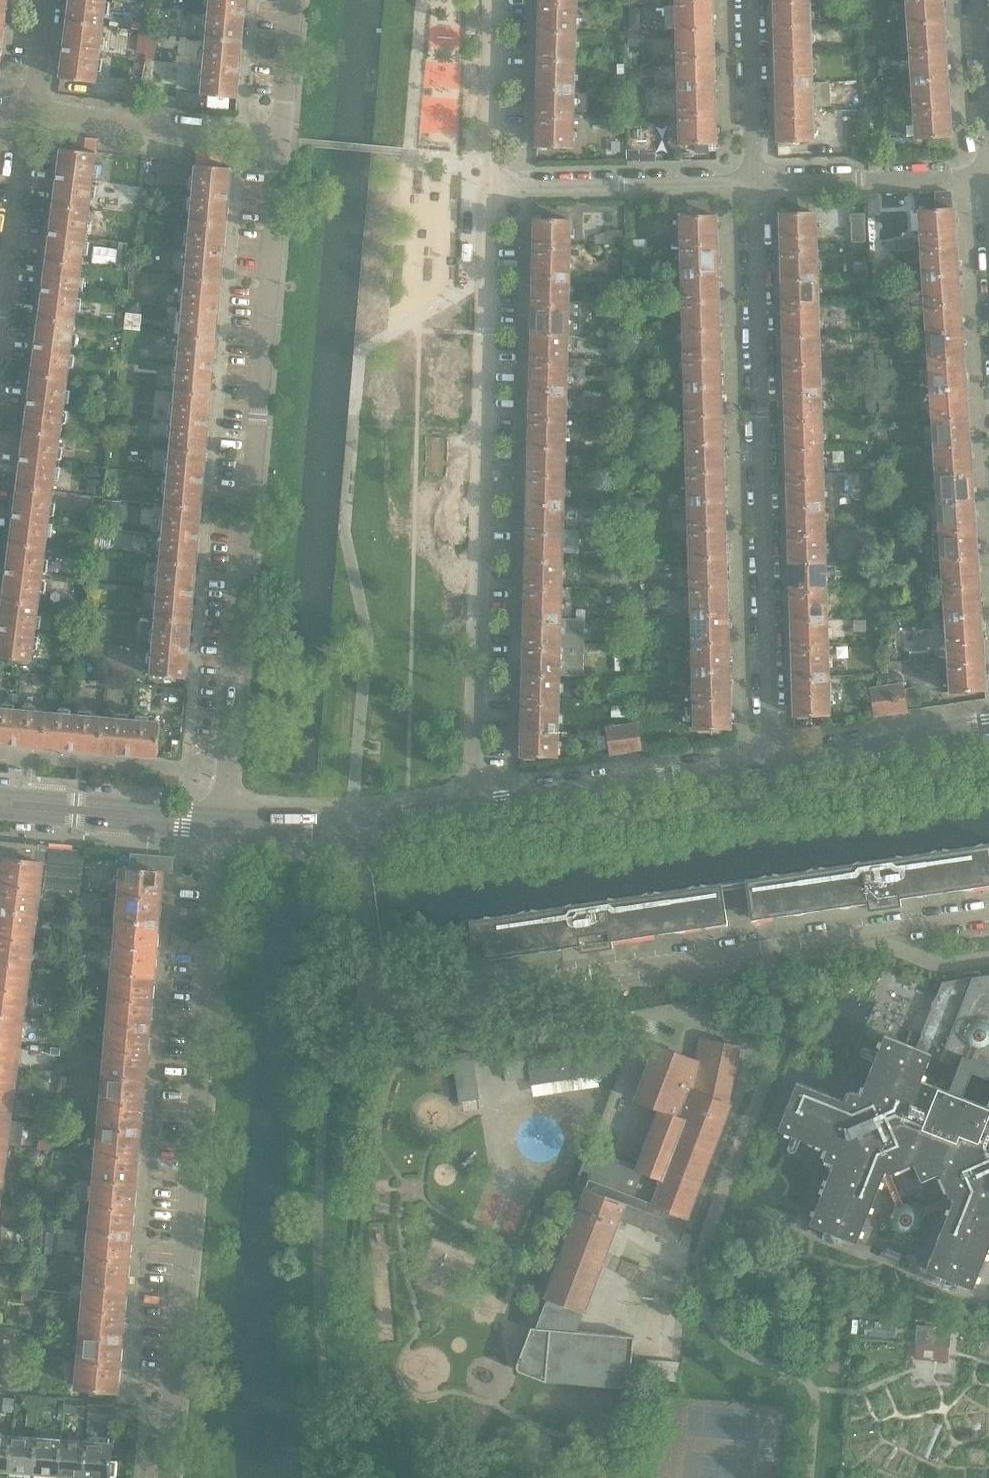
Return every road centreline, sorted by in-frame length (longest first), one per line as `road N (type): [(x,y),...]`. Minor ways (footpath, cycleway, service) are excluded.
road 1 (residential): [(988,915),(397,1003),(379,992),(374,973),(353,827)]
road 2 (residential): [(286,141),(223,824)]
road 3 (residential): [(223,824),(166,1477)]
road 4 (residential): [(475,811),(488,189)]
road 5 (residential): [(751,183),(762,768)]
road 6 (residential): [(762,768),(475,811)]
road 7 (residential): [(751,183),(488,189)]
road 8 (residential): [(32,115),(286,141)]
road 9 (residential): [(988,177),(751,183)]
road 10 (residential): [(988,730),(762,768)]
road 11 (residential): [(0,803),(223,824)]
road 12 (residential): [(0,333),(32,115)]
road 13 (residential): [(488,189),(494,0)]
road 14 (residential): [(748,0),(751,183)]
road 15 (residential): [(988,177),(975,0)]
road 16 (residential): [(298,0),(286,141)]
road 17 (residential): [(353,827),(223,824)]
road 18 (residential): [(475,811),(353,827)]

